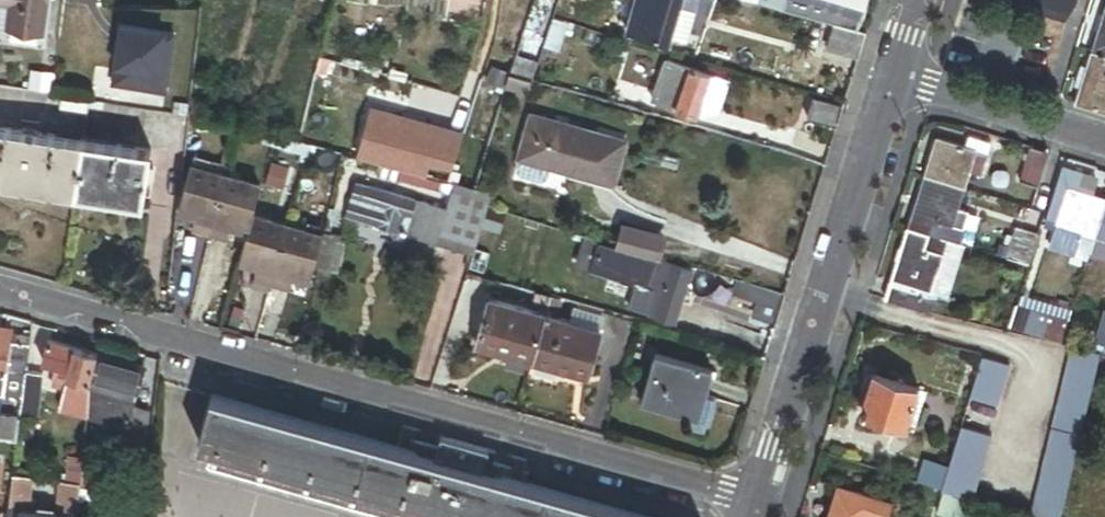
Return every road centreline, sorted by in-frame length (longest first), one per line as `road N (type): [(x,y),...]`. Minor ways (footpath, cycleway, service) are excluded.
road 1 (residential): [(759,501),(0,290)]
road 2 (residential): [(759,501),(892,75)]
road 3 (residential): [(1104,142),(892,75)]

